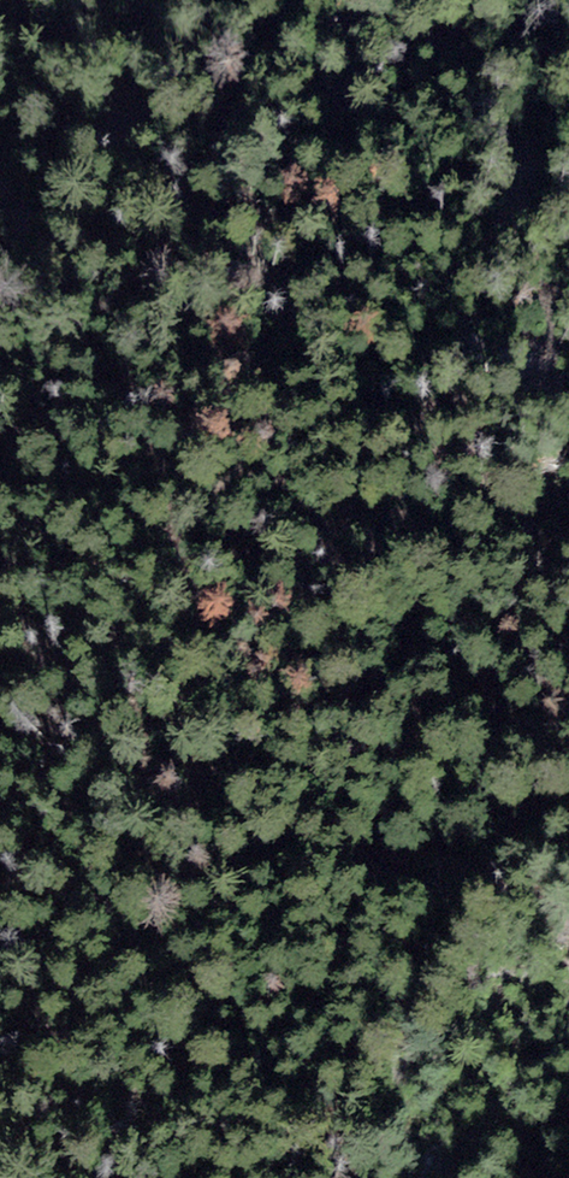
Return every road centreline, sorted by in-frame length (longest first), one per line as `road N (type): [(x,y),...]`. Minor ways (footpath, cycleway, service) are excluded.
road 1 (motorway): [(0,1046),(98,906),(568,148)]
road 2 (motorway): [(436,0),(0,699)]

